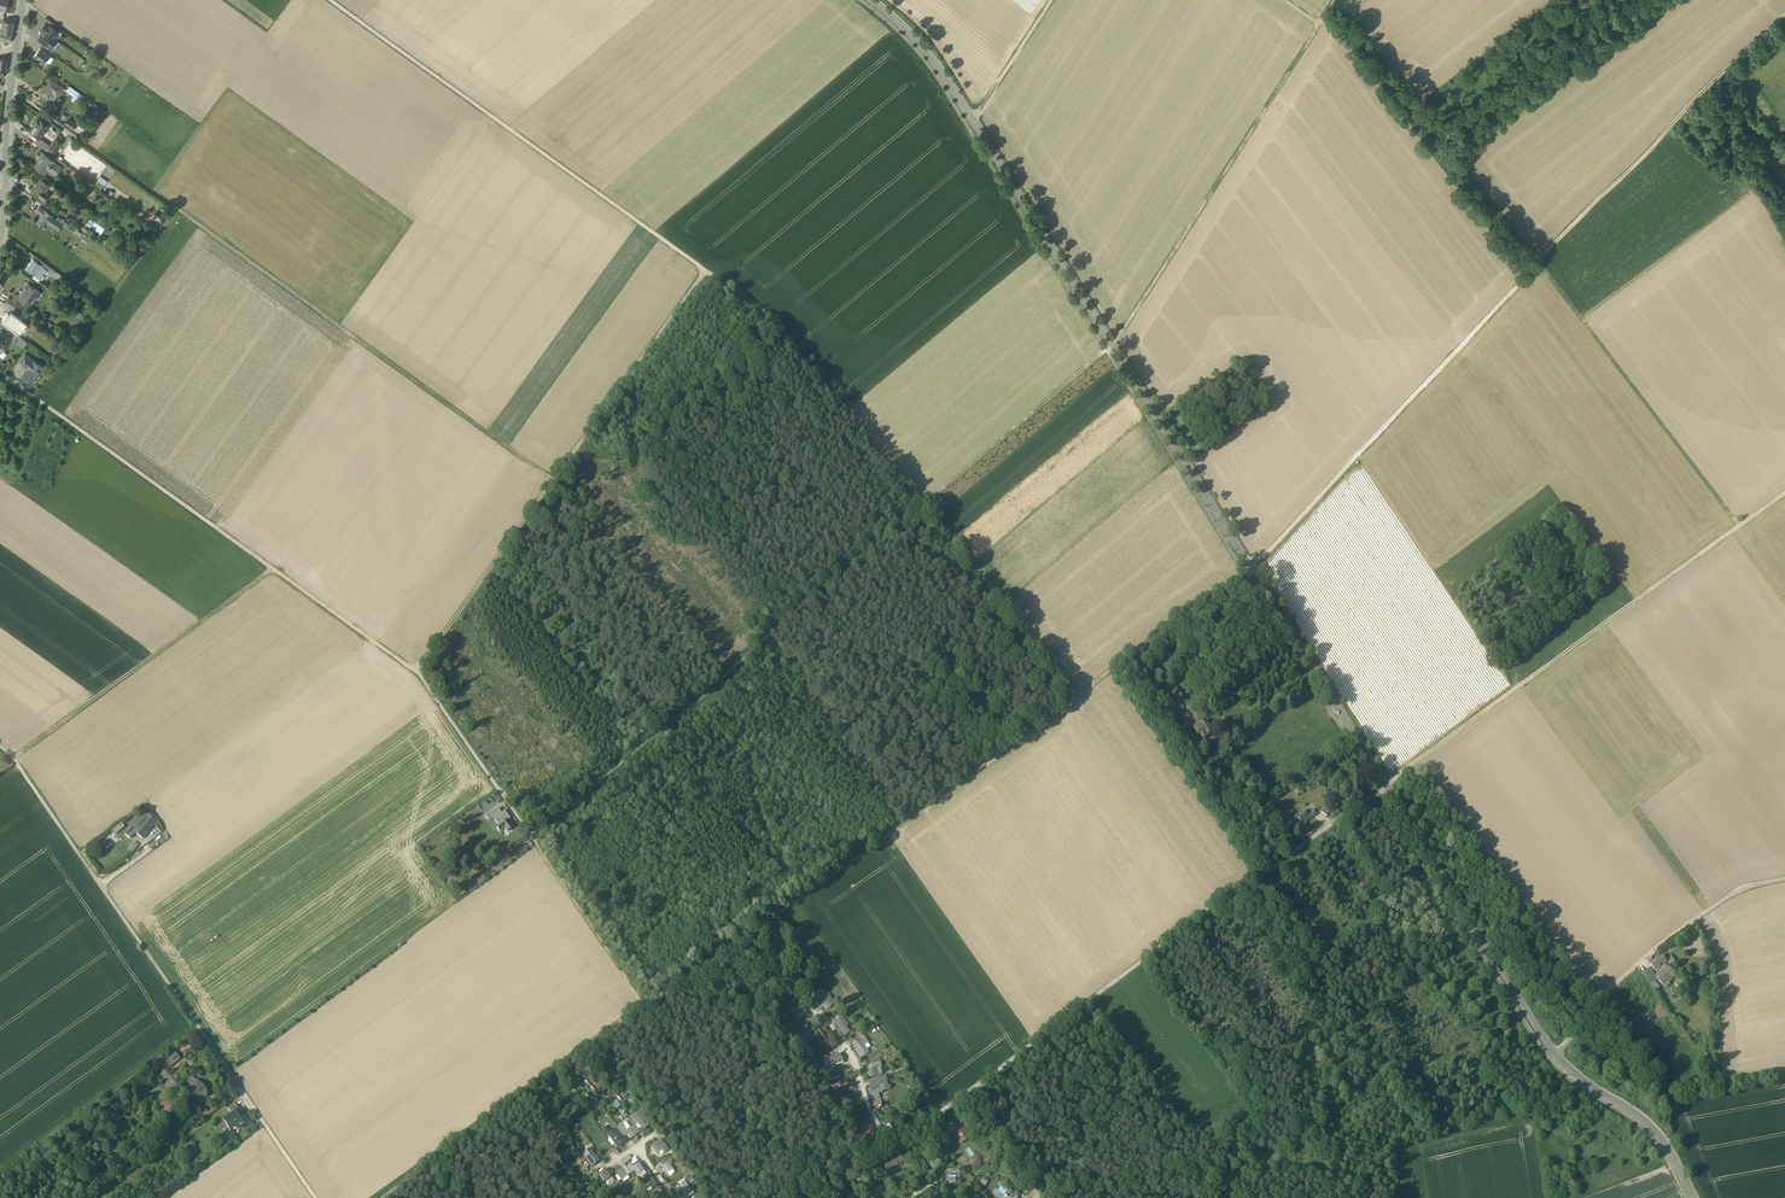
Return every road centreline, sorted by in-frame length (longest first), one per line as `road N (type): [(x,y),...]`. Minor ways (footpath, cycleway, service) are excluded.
road 1 (track): [(391,1197),(1250,568)]
road 2 (secondary): [(1386,788),(952,86),(873,0)]
road 3 (track): [(1112,345),(536,839)]
road 4 (residential): [(1386,788),(821,1197)]
road 5 (track): [(11,91),(559,484)]
road 6 (track): [(1074,703),(930,507),(872,449),(769,317),(710,274)]
road 7 (track): [(421,673),(710,274)]
road 8 (track): [(331,0),(710,274)]
road 9 (track): [(1540,263),(1250,568)]
road 10 (track): [(1112,345),(1341,0)]
road 11 (track): [(1784,13),(1540,263)]
road 12 (track): [(1738,526),(1540,263)]
road 13 (track): [(1331,16),(1449,139),(1451,154),(1532,269)]
road 14 (secondary): [(1556,1057),(1386,788)]
road 15 (track): [(1386,788),(1630,604)]
road 16 (track): [(1452,357),(1630,604)]
road 17 (residential): [(1784,880),(1736,892),(1649,954),(1556,1057)]
road 18 (track): [(0,473),(208,623)]
road 19 (secondary): [(23,0),(0,242)]
road 20 (track): [(18,761),(208,623)]
road 21 (track): [(652,1007),(536,839)]
road 22 (secondary): [(1693,1197),(1660,1137),(1556,1057)]
road 23 (track): [(1630,604),(1784,492)]
road 24 (track): [(973,120),(1056,0)]
road 25 (track): [(595,1197),(545,1082)]

